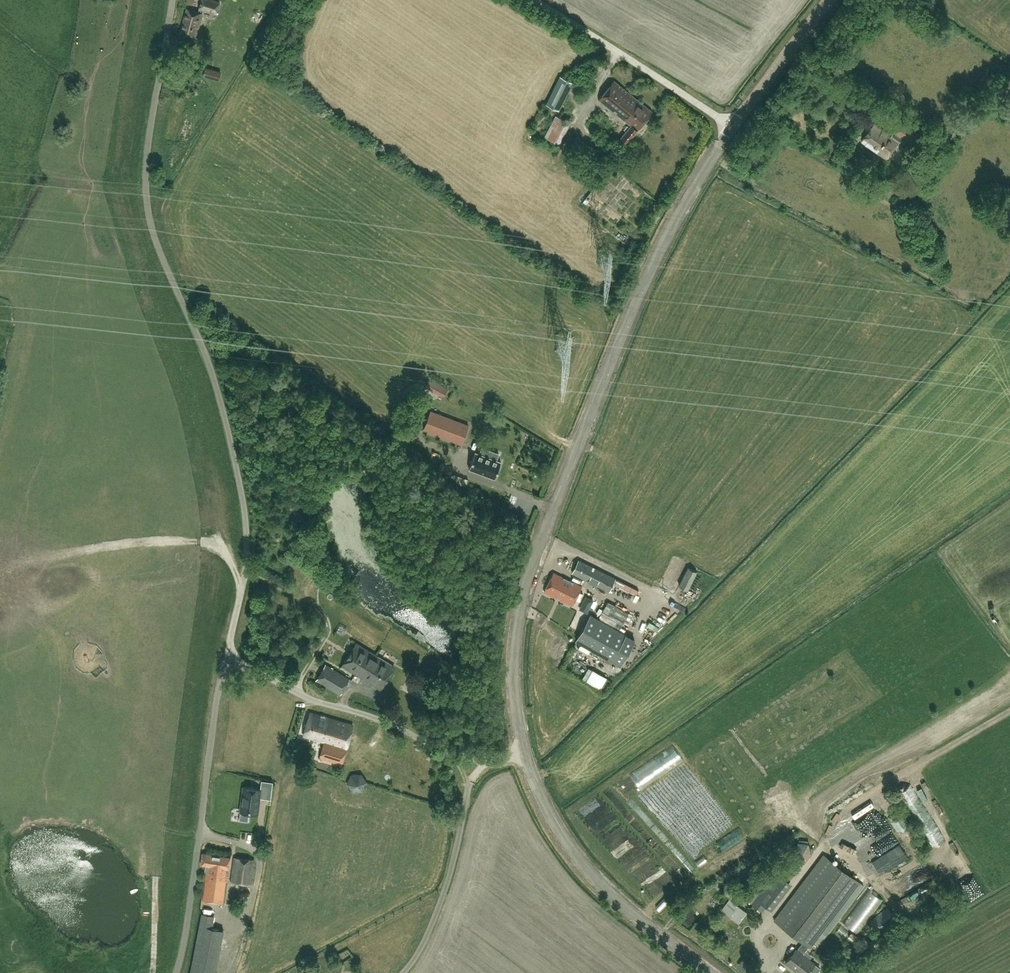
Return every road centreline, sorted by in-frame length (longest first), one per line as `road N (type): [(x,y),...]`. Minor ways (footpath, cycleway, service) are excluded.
road 1 (unclassified): [(176,972),(215,702),(247,565),(219,395),(150,216),(149,146),(172,0)]
road 2 (tertiary): [(708,972),(605,890),(556,828),(523,754),(512,657),(529,568),(613,354),(664,237),(732,126)]
road 3 (track): [(0,559),(198,542),(224,554),(242,590)]
road 4 (unclassified): [(732,126),(534,0)]
road 5 (tertiary): [(732,126),(826,0)]

